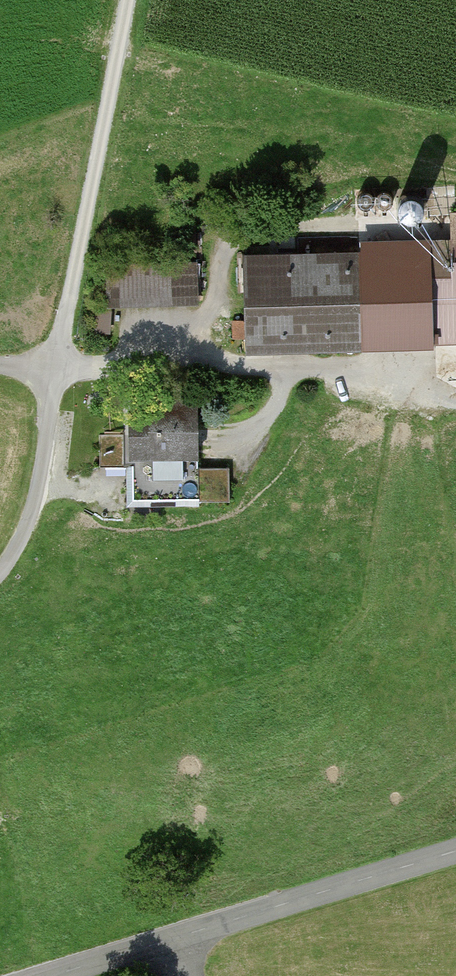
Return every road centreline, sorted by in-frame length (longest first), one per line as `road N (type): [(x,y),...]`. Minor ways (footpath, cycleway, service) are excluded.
road 1 (track): [(214,368),(231,245),(405,244),(409,370)]
road 2 (tertiary): [(455,855),(65,975)]
road 3 (track): [(61,366),(455,370)]
road 4 (residential): [(61,366),(129,0)]
road 5 (residential): [(0,569),(37,503),(61,366)]

